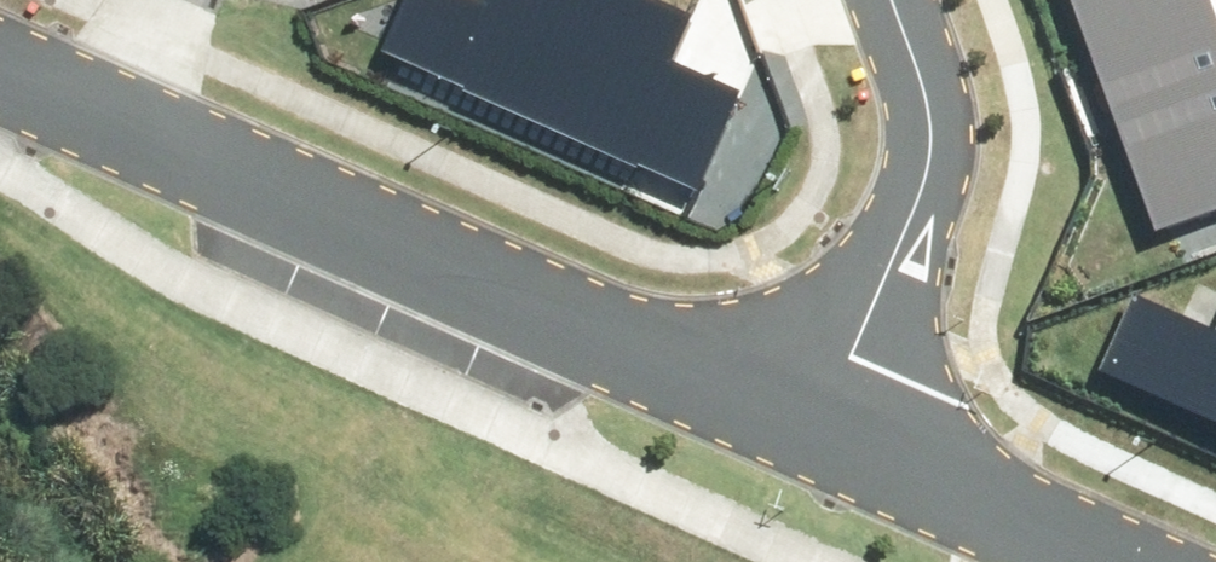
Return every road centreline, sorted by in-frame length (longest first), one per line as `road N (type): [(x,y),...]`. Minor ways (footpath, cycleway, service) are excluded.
road 1 (residential): [(849,419),(114,116)]
road 2 (residential): [(895,0),(927,167),(902,288),(849,419)]
road 3 (residential): [(1193,561),(849,419)]
road 4 (residential): [(114,116),(164,0)]
road 5 (residential): [(114,116),(0,64)]

